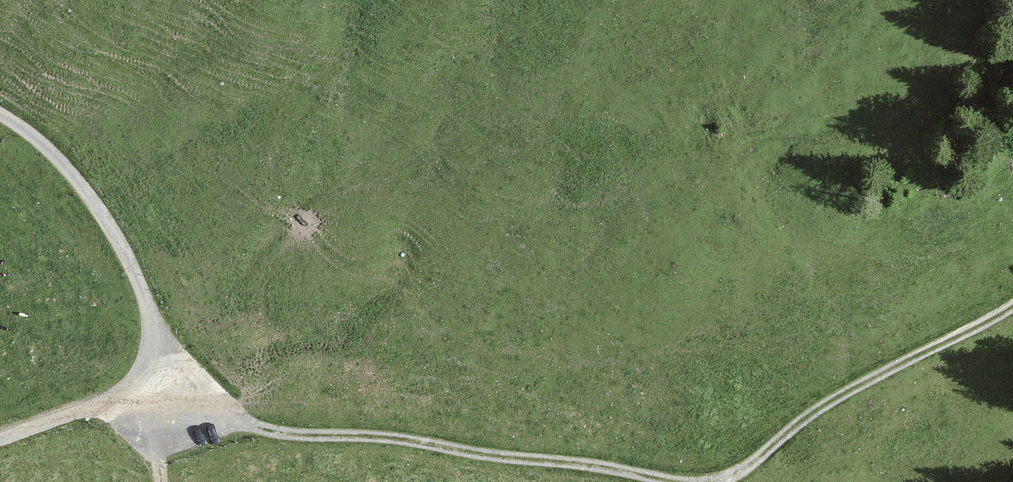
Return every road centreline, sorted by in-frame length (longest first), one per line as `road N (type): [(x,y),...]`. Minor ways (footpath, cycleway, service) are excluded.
road 1 (track): [(141,379),(266,430),(669,481)]
road 2 (track): [(0,116),(44,146),(103,214),(137,275),(149,329),(141,379),(115,400),(0,441)]
road 3 (track): [(724,481),(861,382),(1012,307)]

